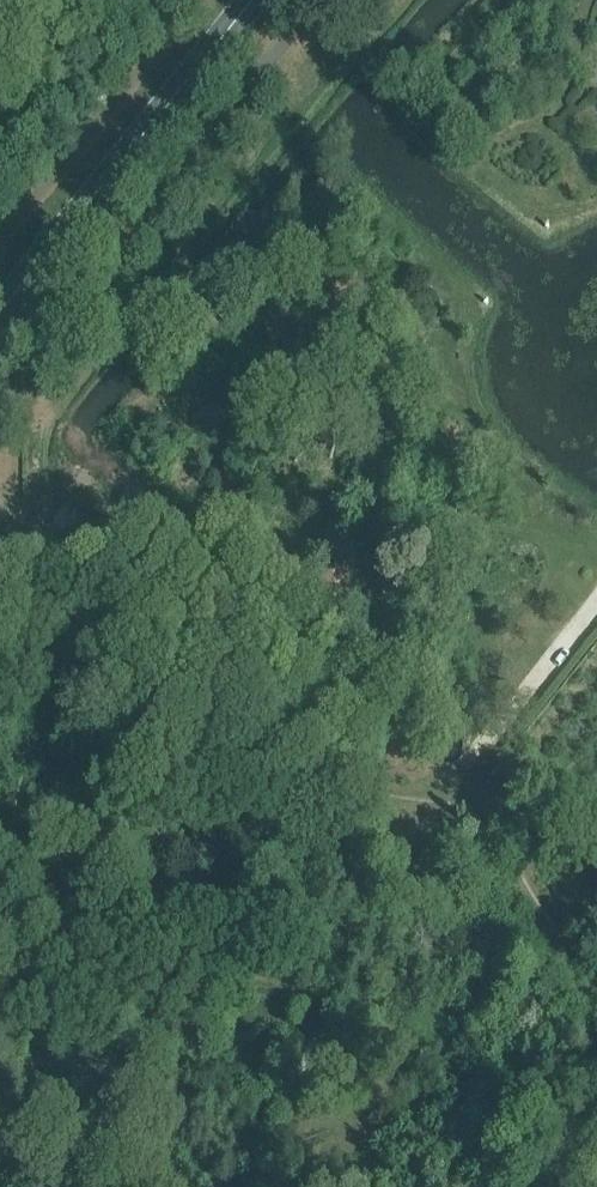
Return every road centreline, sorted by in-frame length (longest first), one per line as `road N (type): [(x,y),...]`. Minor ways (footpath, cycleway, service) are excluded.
road 1 (primary): [(0,315),(252,0)]

